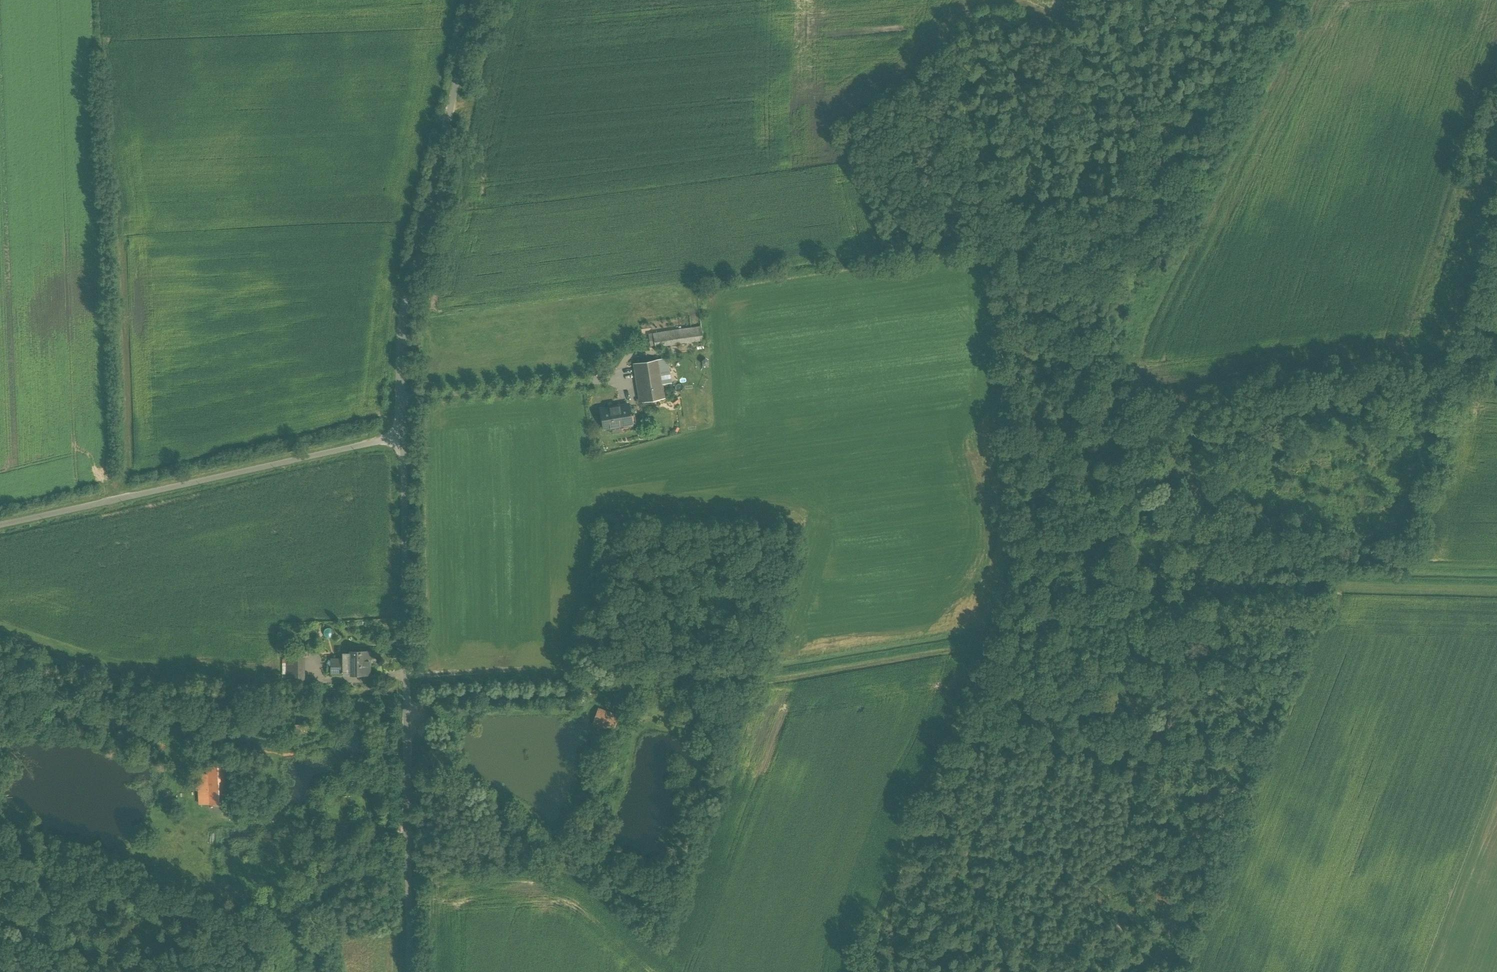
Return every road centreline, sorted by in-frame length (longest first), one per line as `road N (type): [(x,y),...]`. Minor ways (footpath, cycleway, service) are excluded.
road 1 (unclassified): [(410,971),(408,429)]
road 2 (unclassified): [(408,429),(410,310),(481,0)]
road 3 (unclassified): [(408,429),(0,522)]
road 4 (track): [(407,677),(569,669)]

